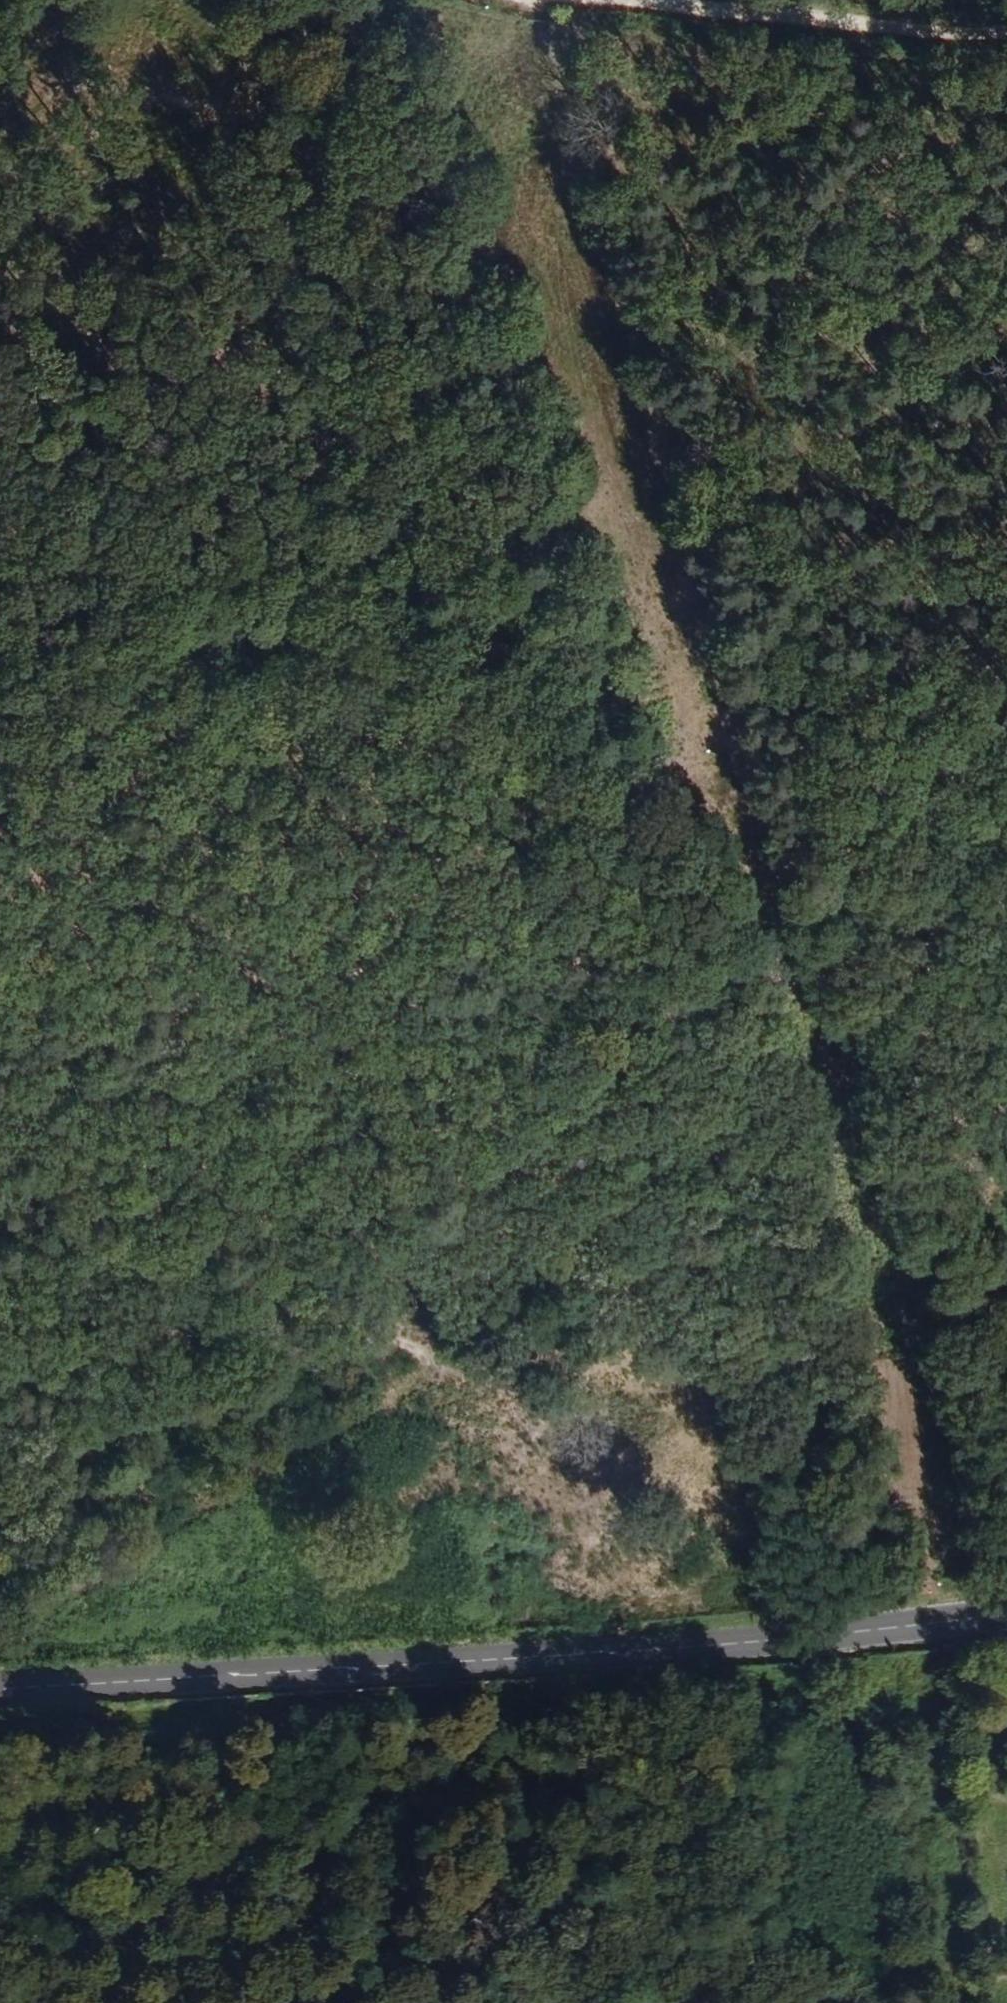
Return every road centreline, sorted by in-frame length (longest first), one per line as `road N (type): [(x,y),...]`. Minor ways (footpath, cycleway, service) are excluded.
road 1 (secondary): [(1006,1612),(575,1662),(0,1690)]
road 2 (track): [(1006,29),(910,38),(627,0)]

